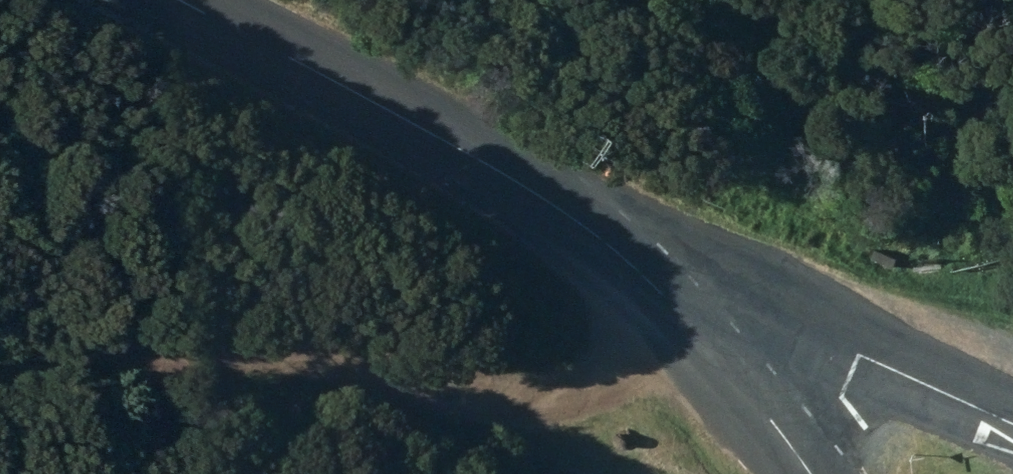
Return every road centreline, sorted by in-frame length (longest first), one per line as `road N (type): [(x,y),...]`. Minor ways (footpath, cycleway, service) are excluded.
road 1 (track): [(681,295),(583,439),(305,371),(172,368),(111,473)]
road 2 (tertiary): [(176,0),(534,192),(681,295)]
road 3 (unclassified): [(681,295),(1012,436)]
road 4 (tertiary): [(681,295),(806,473)]

